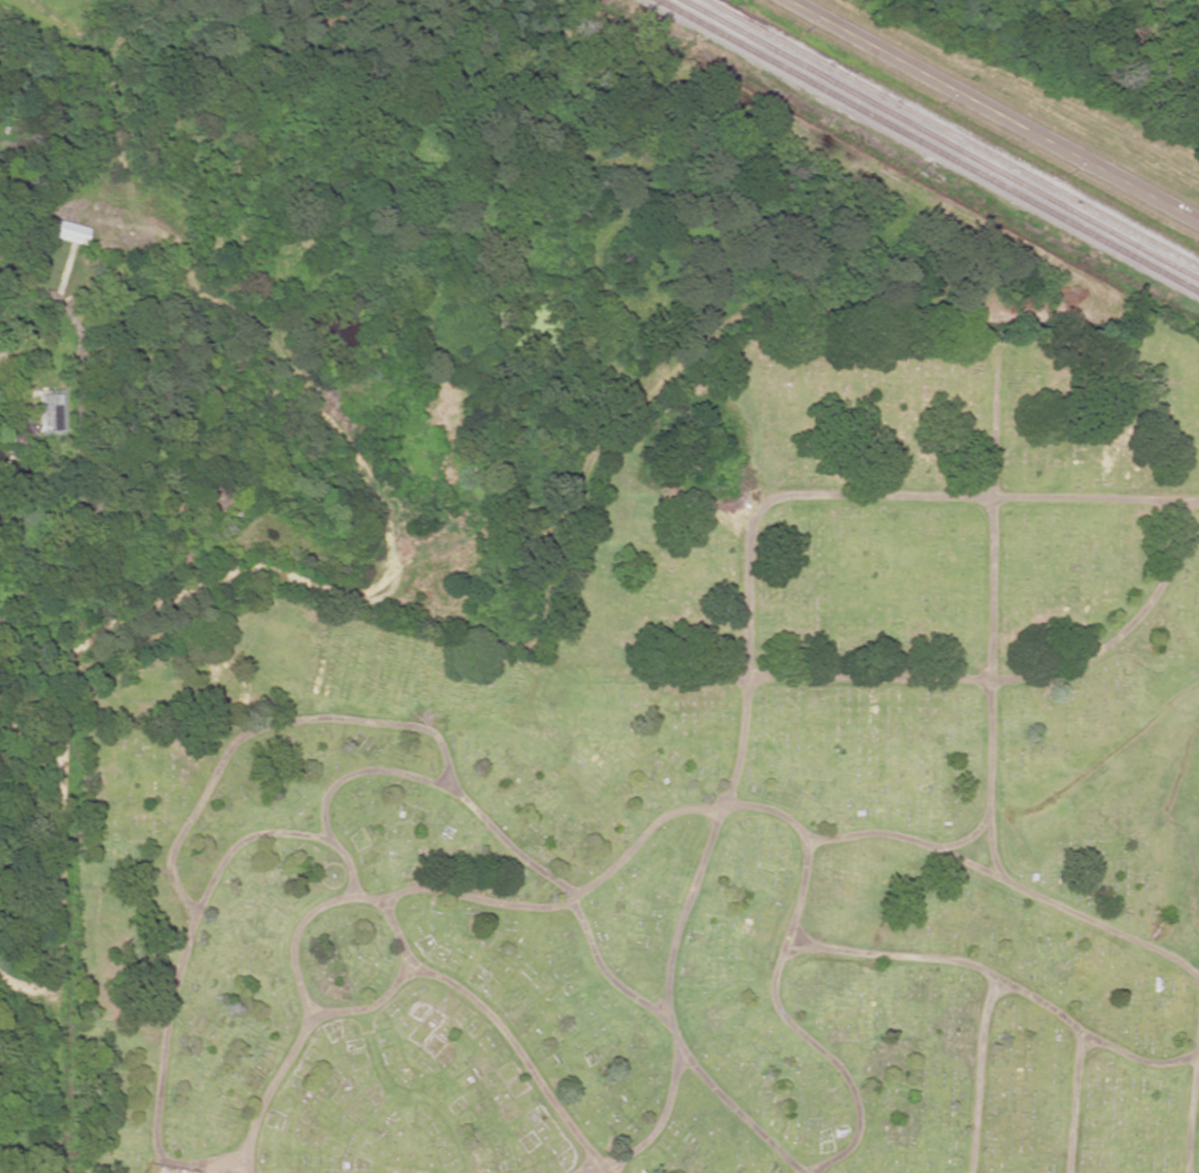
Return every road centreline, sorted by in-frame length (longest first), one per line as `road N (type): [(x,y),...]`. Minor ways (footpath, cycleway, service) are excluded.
road 1 (tertiary): [(1198,221),(792,0)]
road 2 (residential): [(35,0),(101,49),(116,108),(116,145),(101,180),(68,209)]

